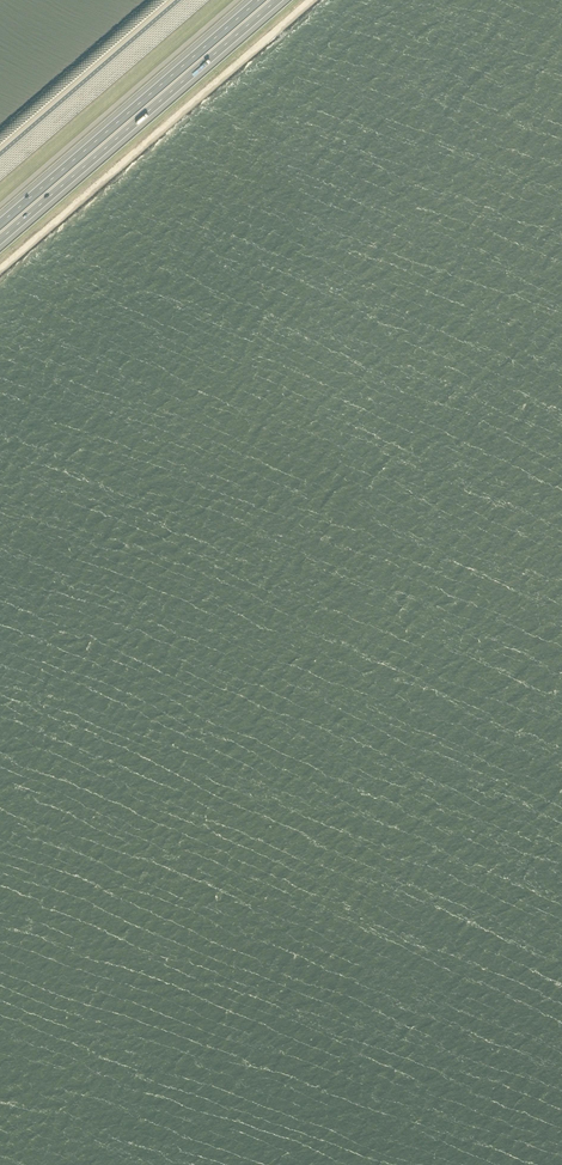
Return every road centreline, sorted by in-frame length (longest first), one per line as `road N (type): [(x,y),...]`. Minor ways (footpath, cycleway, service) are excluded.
road 1 (motorway): [(0,241),(279,0)]
road 2 (motorway): [(260,0),(0,224)]

